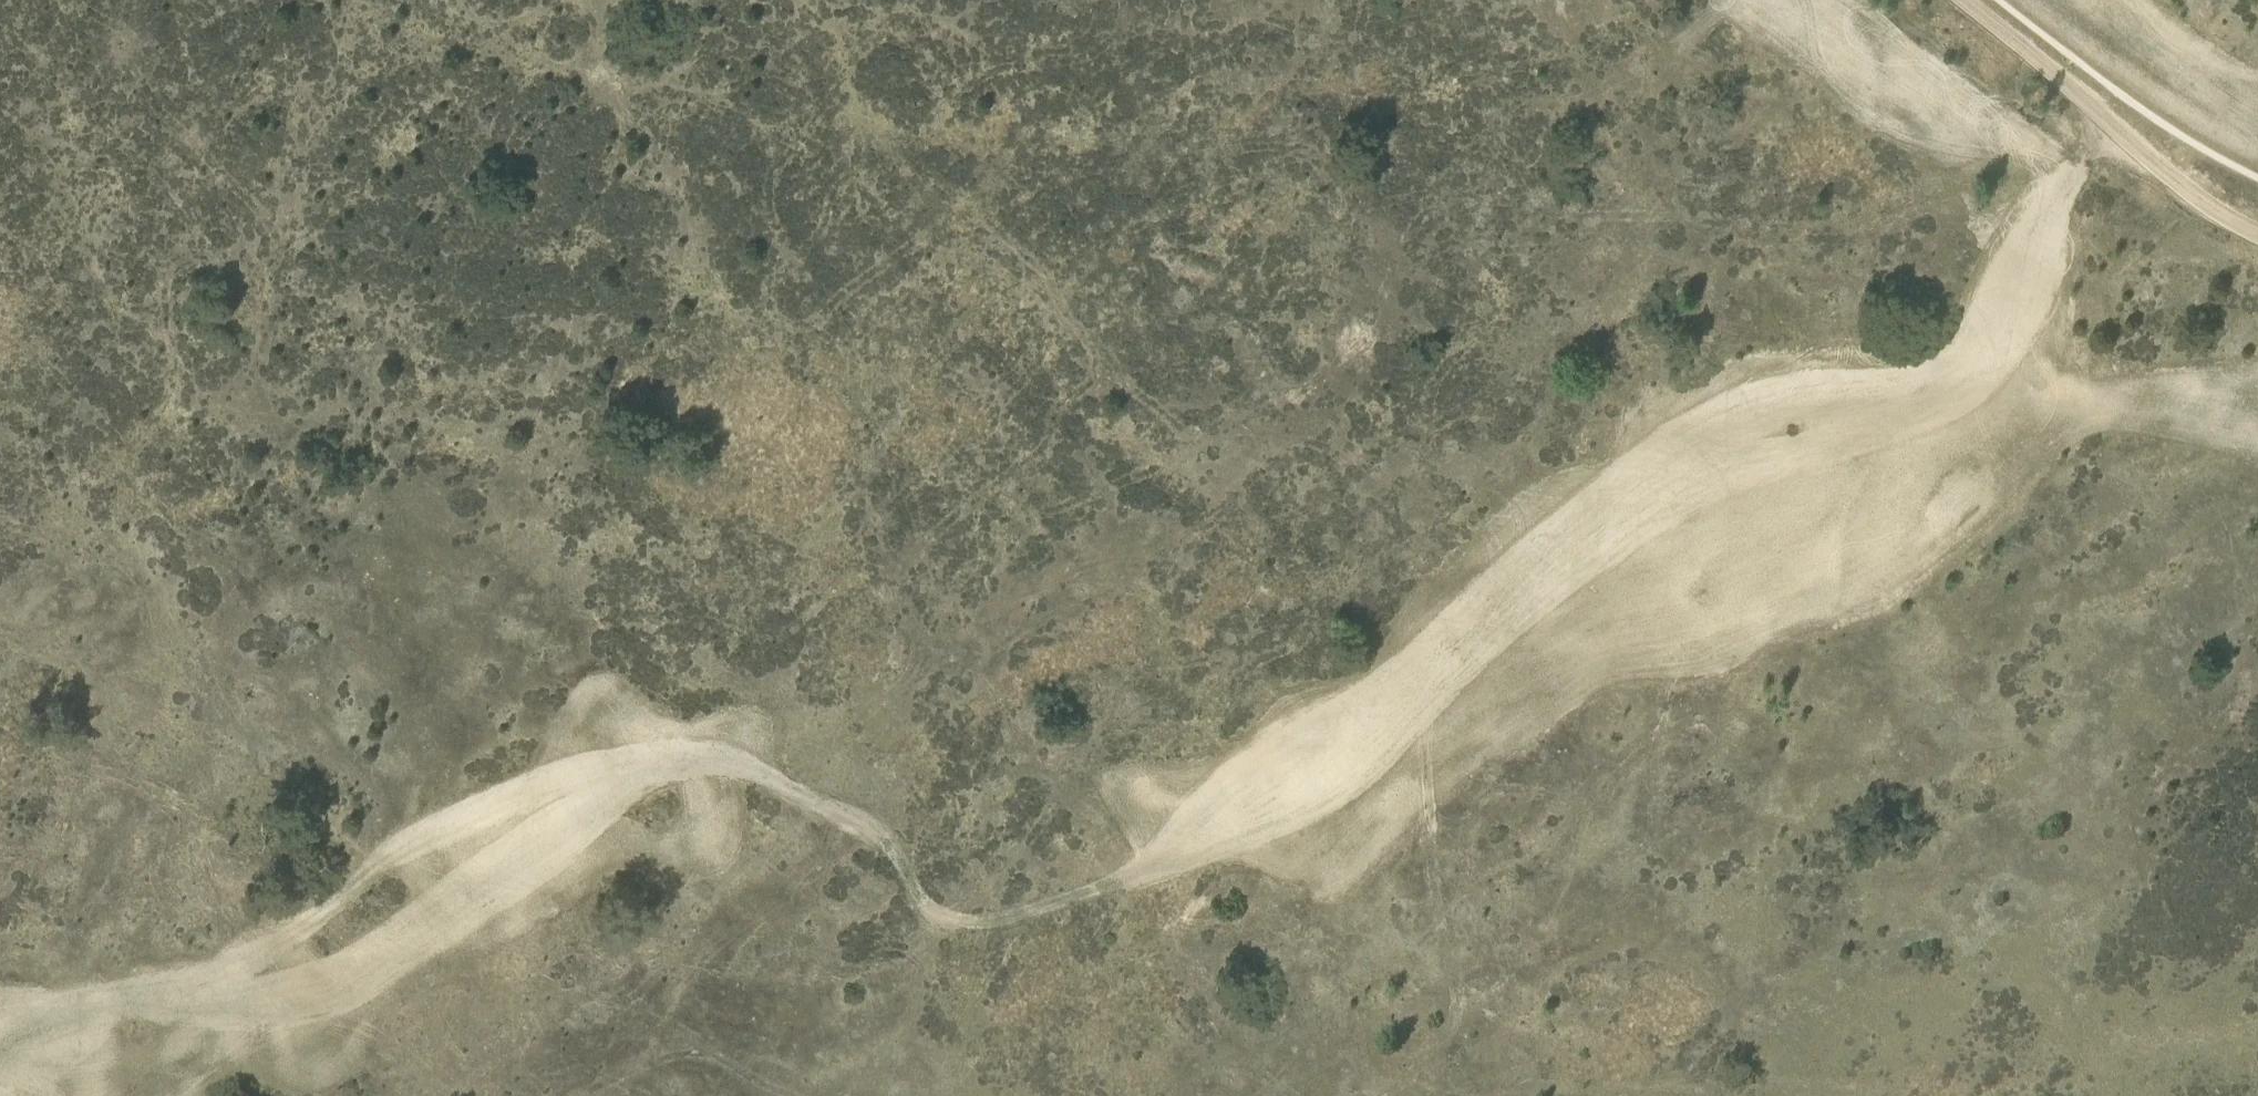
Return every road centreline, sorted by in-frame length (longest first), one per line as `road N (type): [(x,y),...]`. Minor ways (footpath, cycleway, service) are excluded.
road 1 (track): [(2257,226),(2139,152),(1965,0)]

